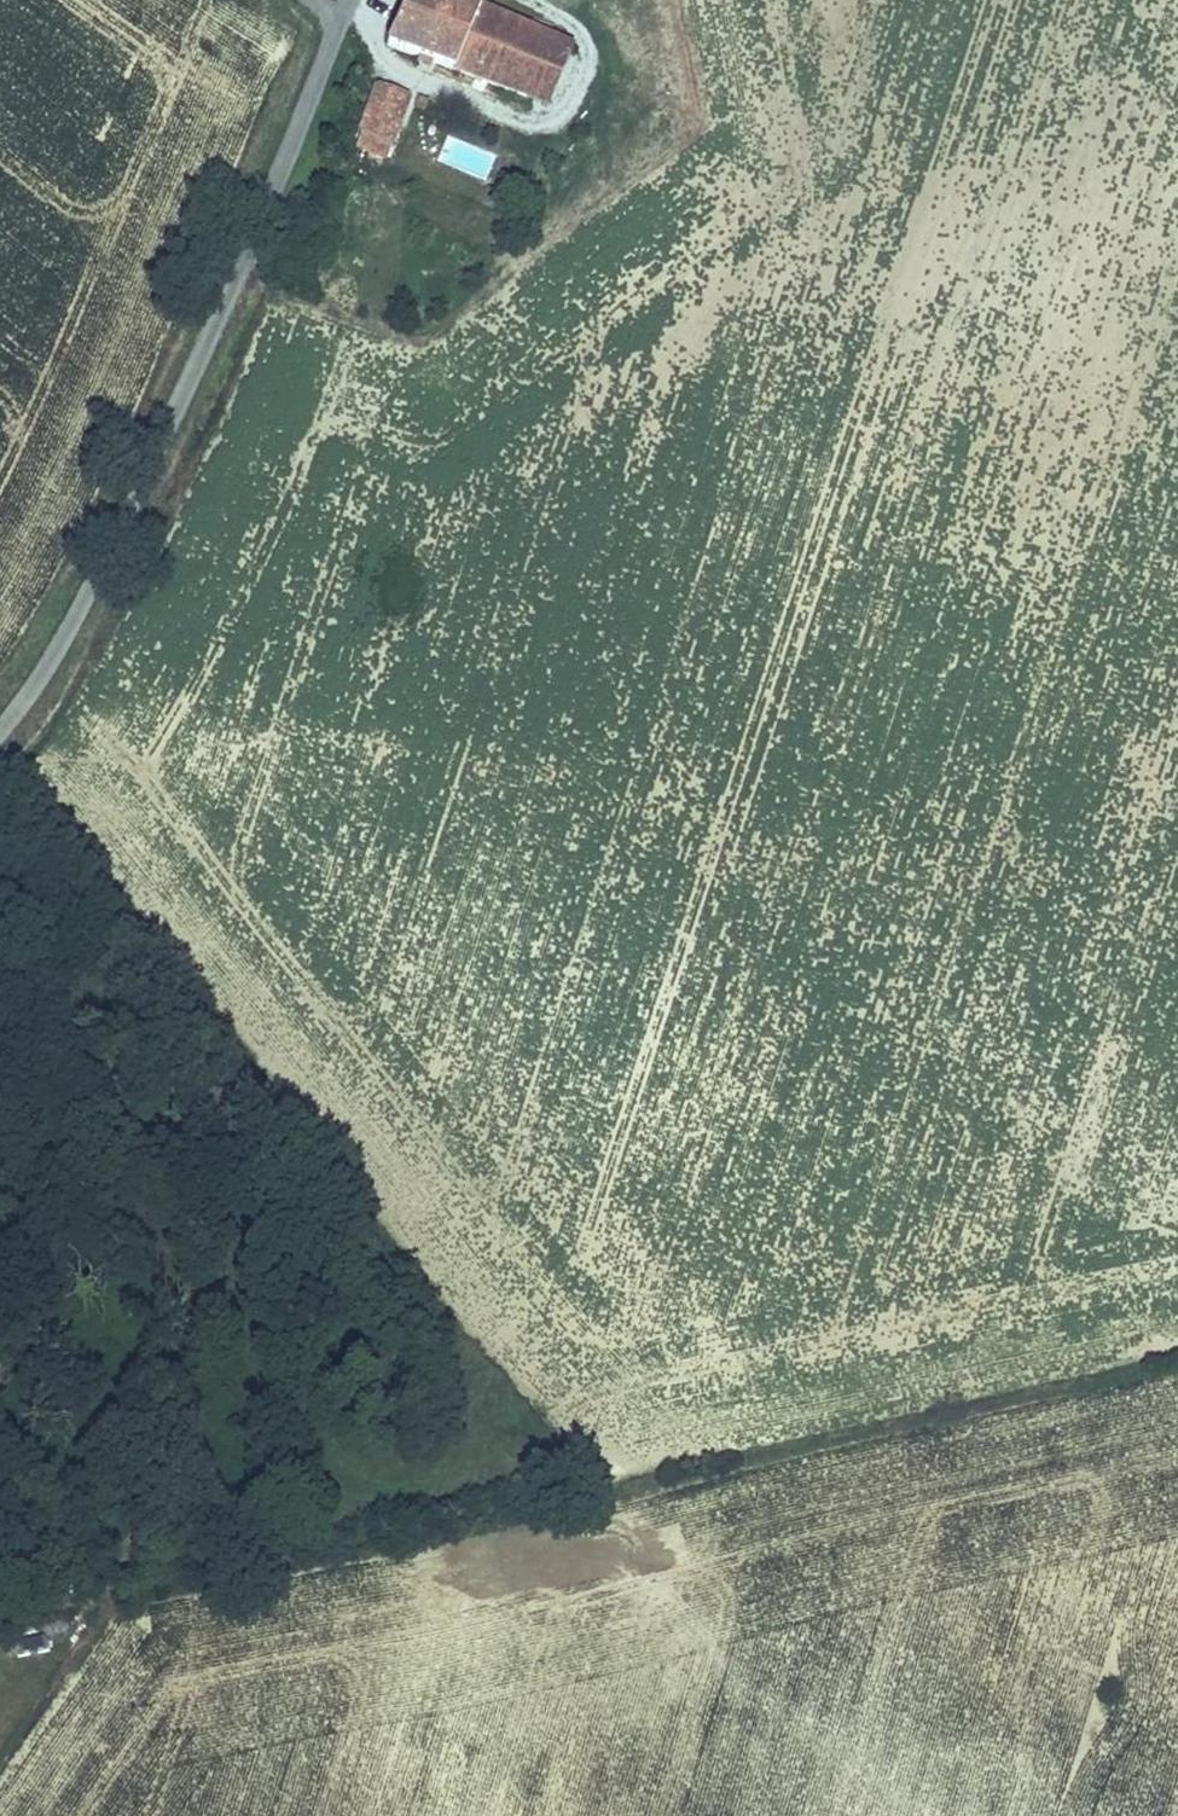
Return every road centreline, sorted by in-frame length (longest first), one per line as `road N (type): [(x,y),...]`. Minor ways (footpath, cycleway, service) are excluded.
road 1 (unclassified): [(0,733),(80,606),(162,435),(262,218),(338,21)]

